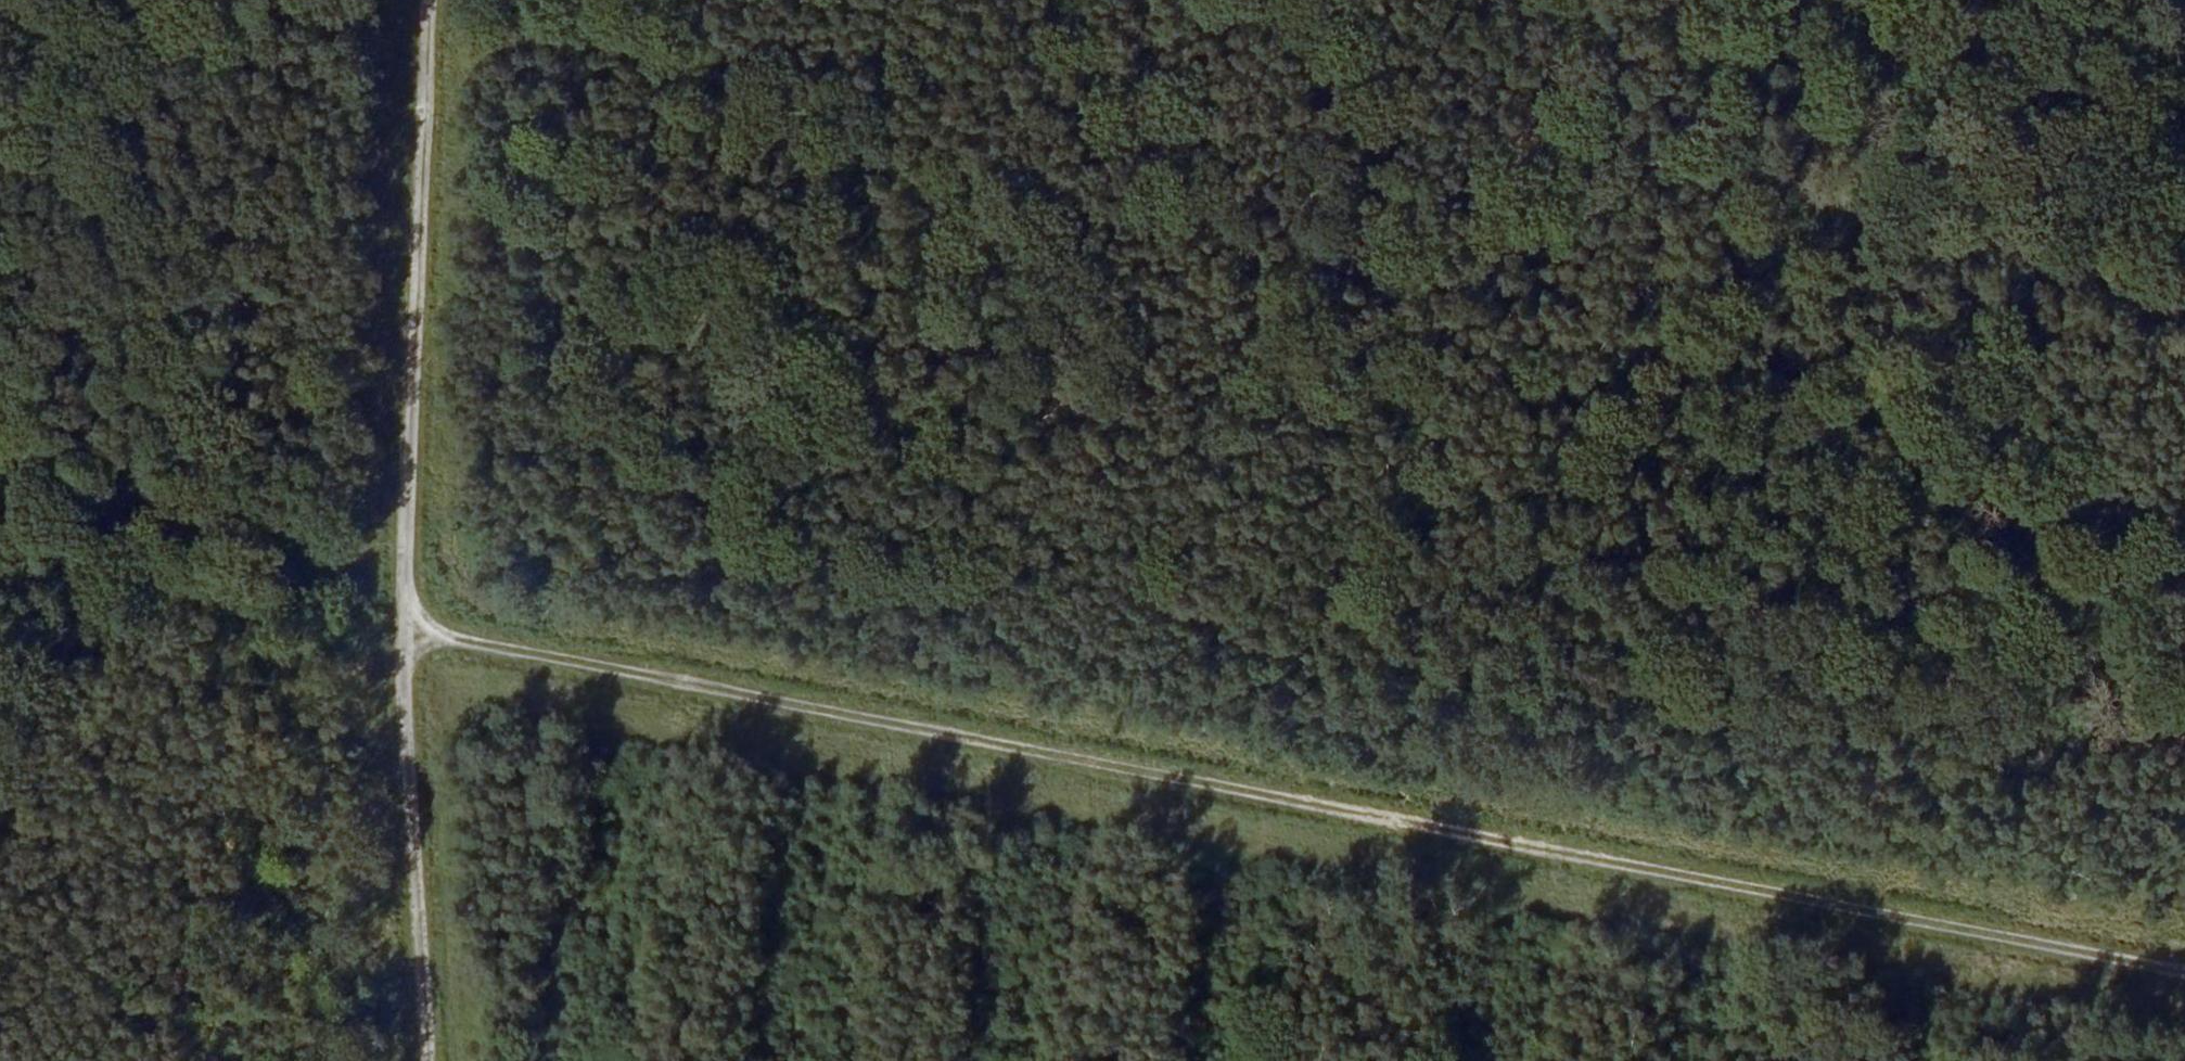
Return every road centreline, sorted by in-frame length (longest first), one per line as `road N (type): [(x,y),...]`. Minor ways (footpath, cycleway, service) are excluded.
road 1 (track): [(418,0),(396,640),(2184,979)]
road 2 (unclassified): [(417,1060),(396,640)]

